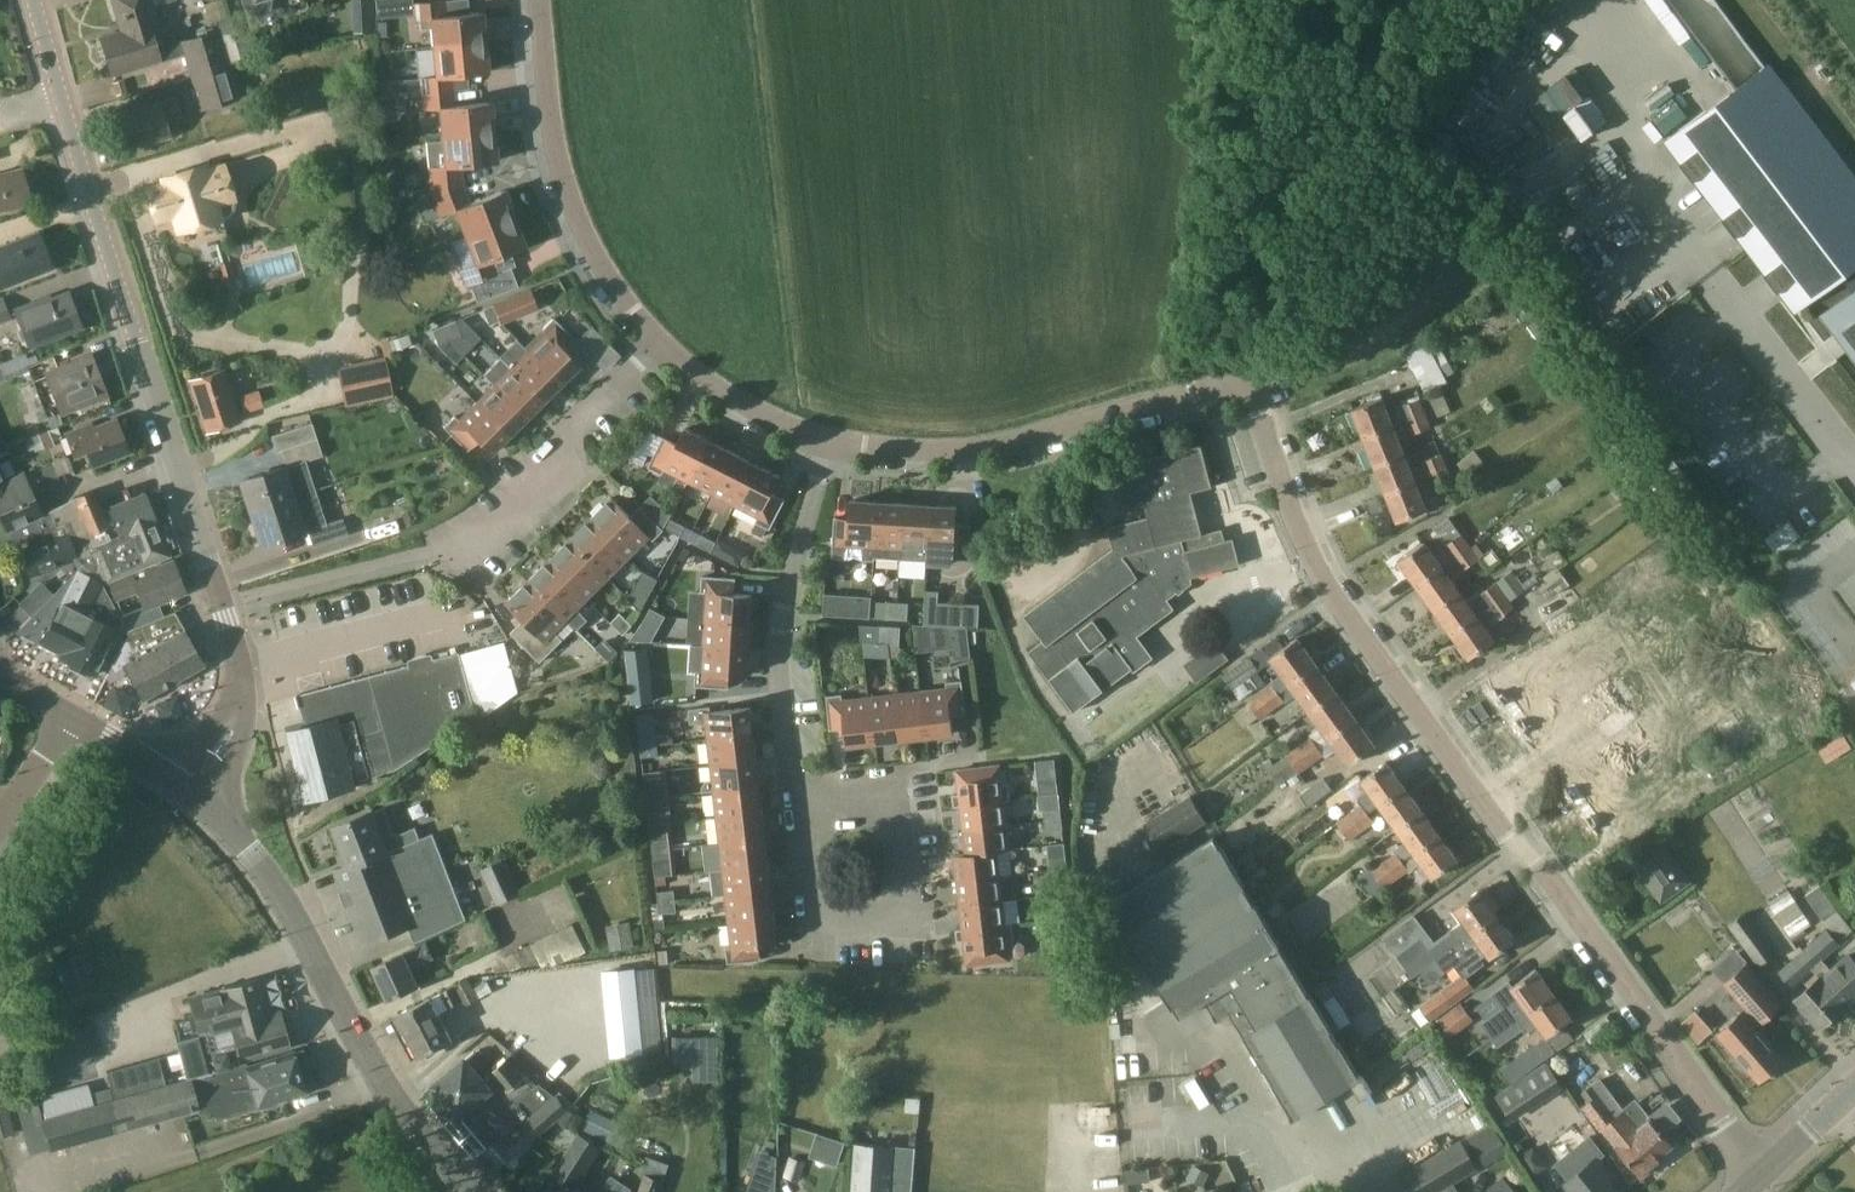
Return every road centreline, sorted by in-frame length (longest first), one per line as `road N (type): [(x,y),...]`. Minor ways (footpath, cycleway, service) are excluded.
road 1 (residential): [(1760,1174),(1325,588),(1254,401),(1235,387),(1205,392),(1052,436),(964,451),(826,443)]
road 2 (tertiary): [(190,791),(240,710),(238,665),(189,491),(57,102)]
road 3 (secondary): [(477,1191),(382,1081),(265,874),(190,791)]
road 4 (residential): [(655,338),(598,262),(565,187),(539,0)]
road 5 (residential): [(793,797),(776,651),(826,443)]
road 6 (residential): [(433,557),(507,509),(655,338)]
road 7 (residential): [(793,797),(805,896),(823,922),(889,924),(904,903)]
road 8 (residential): [(904,903),(899,809),(884,791),(793,797)]
road 9 (residential): [(826,443),(729,398),(655,338)]
road 10 (secondary): [(190,791),(63,714)]
road 11 (secondary): [(1760,1174),(1854,1088)]

